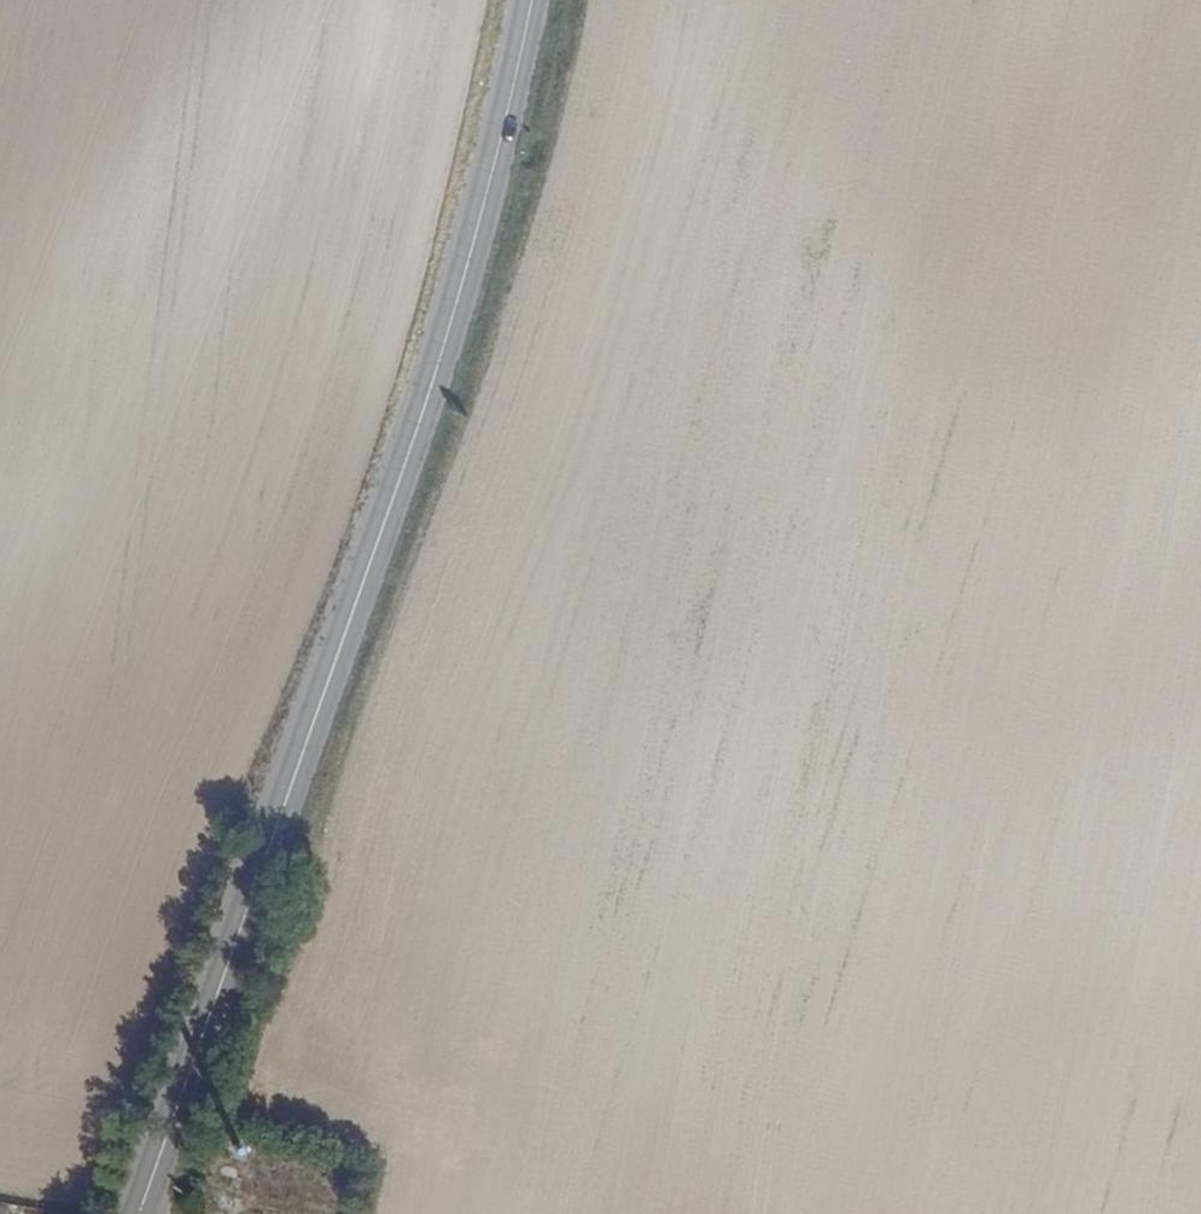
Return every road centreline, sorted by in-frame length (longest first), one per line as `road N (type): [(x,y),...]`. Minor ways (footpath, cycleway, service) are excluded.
road 1 (secondary): [(140,1213),(432,381),(531,0)]

